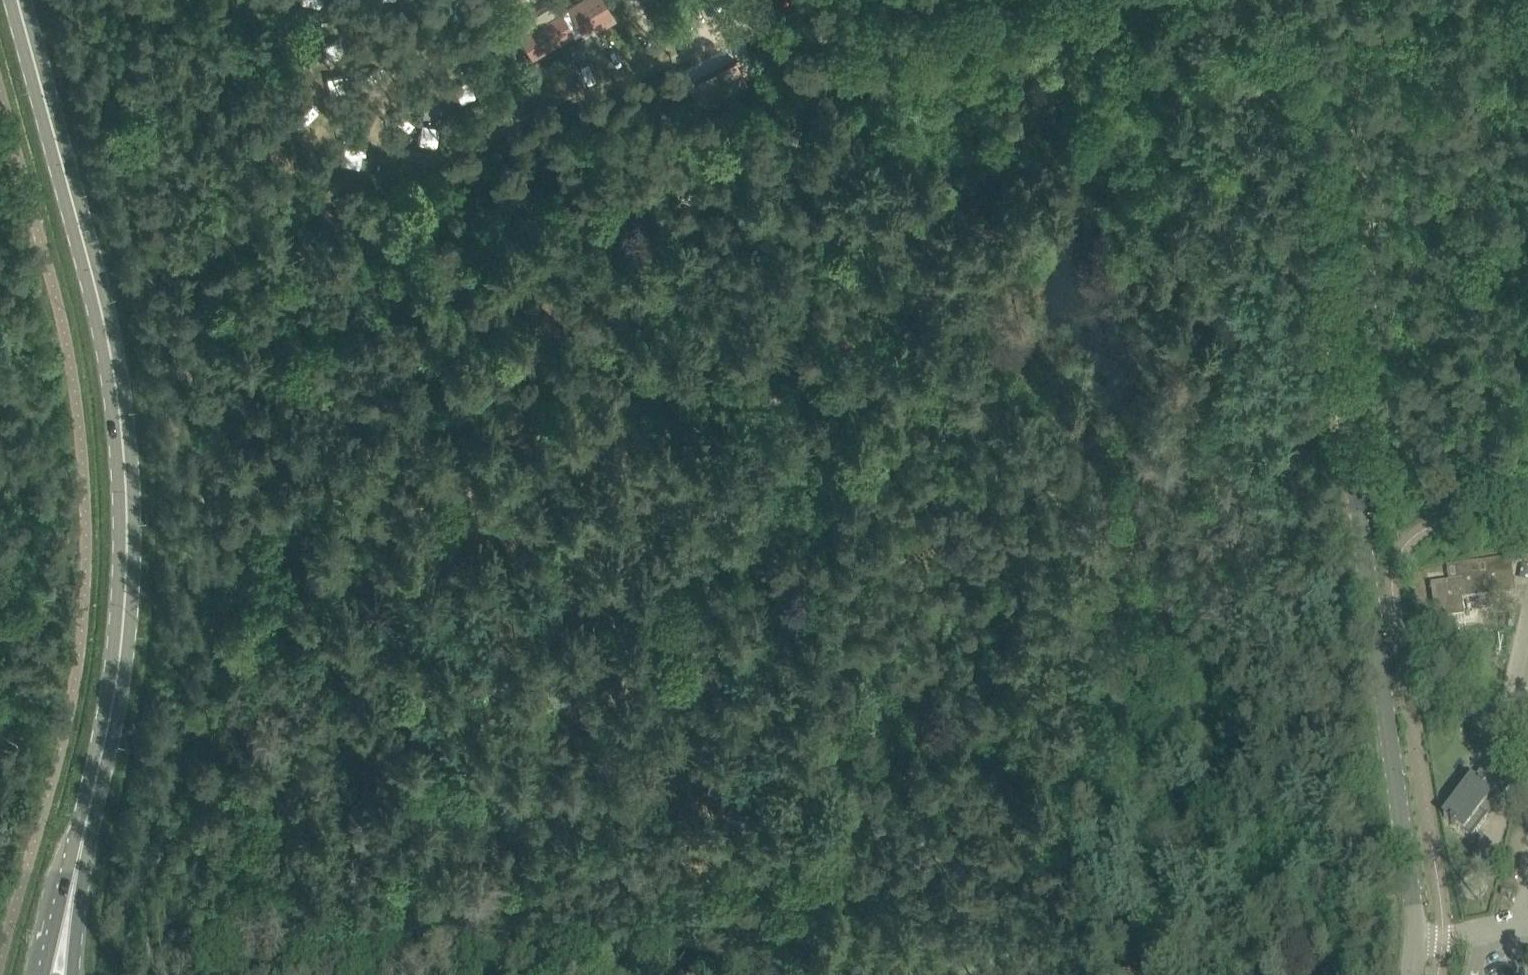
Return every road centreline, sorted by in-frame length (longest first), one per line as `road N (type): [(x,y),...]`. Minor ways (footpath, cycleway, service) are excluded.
road 1 (unclassified): [(1414,974),(1413,871),(1371,619),(1290,0)]
road 2 (secondary): [(69,887),(123,629),(128,496),(96,286),(18,0)]
road 3 (track): [(1275,184),(1183,94),(1172,0)]

